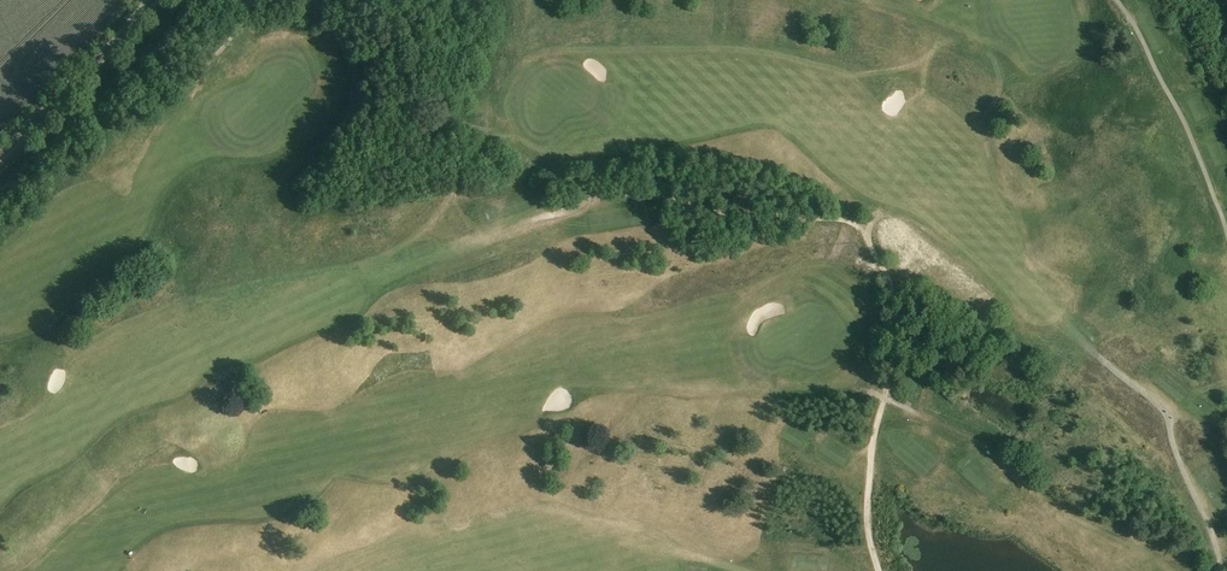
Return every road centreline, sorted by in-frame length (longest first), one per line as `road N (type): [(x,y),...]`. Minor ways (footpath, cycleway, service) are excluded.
road 1 (tertiary): [(0,155),(121,40),(151,0)]

